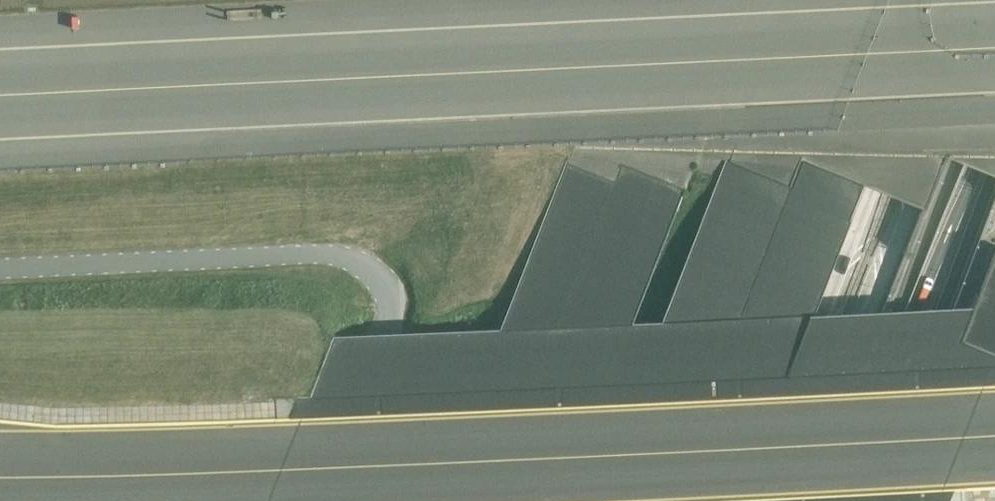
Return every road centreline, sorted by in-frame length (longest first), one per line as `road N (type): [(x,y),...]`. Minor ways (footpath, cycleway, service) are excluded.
road 1 (motorway): [(732,0),(521,500)]
road 2 (trunk): [(658,0),(450,500)]
road 3 (motorway): [(632,500),(839,0)]
road 4 (motorway): [(705,500),(909,0)]
road 5 (tertiary): [(955,0),(753,500)]
road 6 (tertiary): [(852,500),(994,147)]

